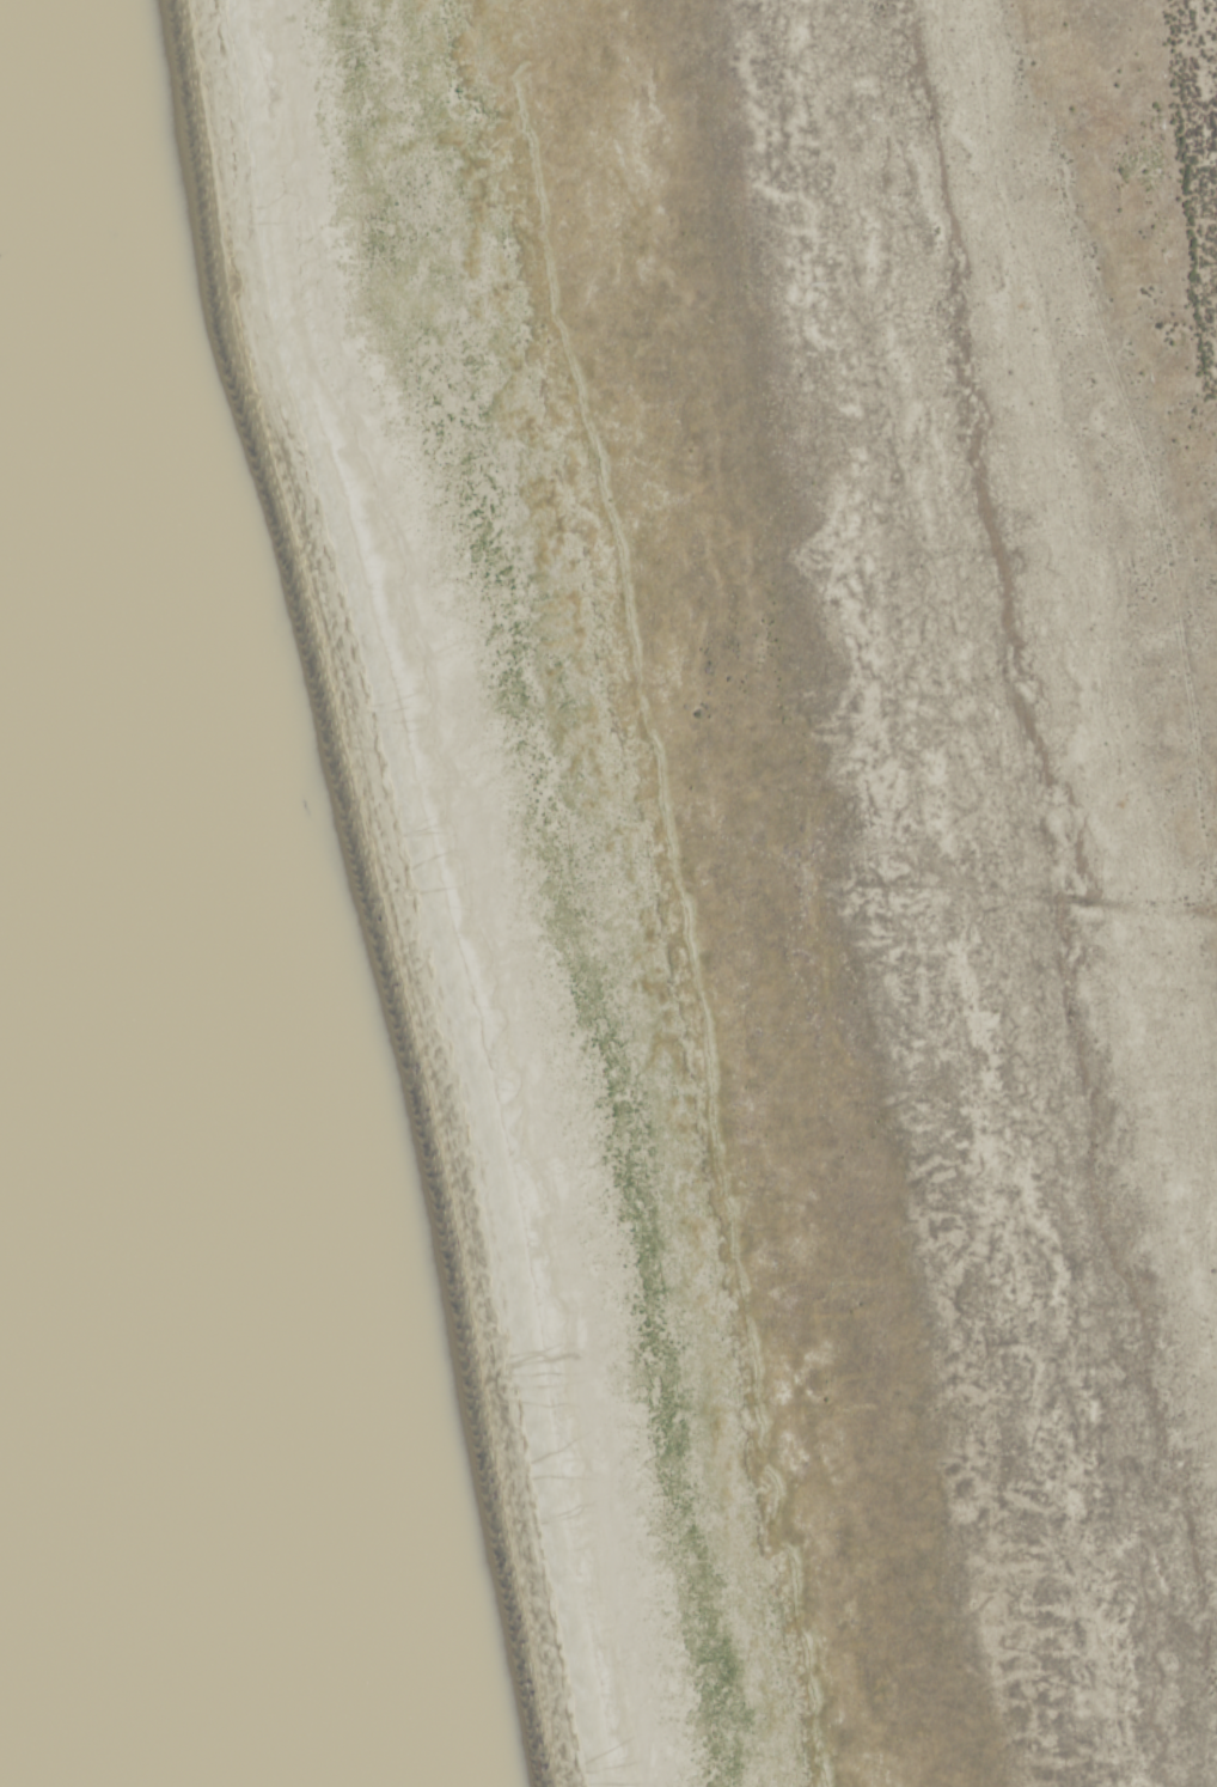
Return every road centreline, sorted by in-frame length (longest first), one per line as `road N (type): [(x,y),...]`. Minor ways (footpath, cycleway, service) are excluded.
road 1 (residential): [(948,0),(954,340),(944,507),(953,805),(869,1786)]

